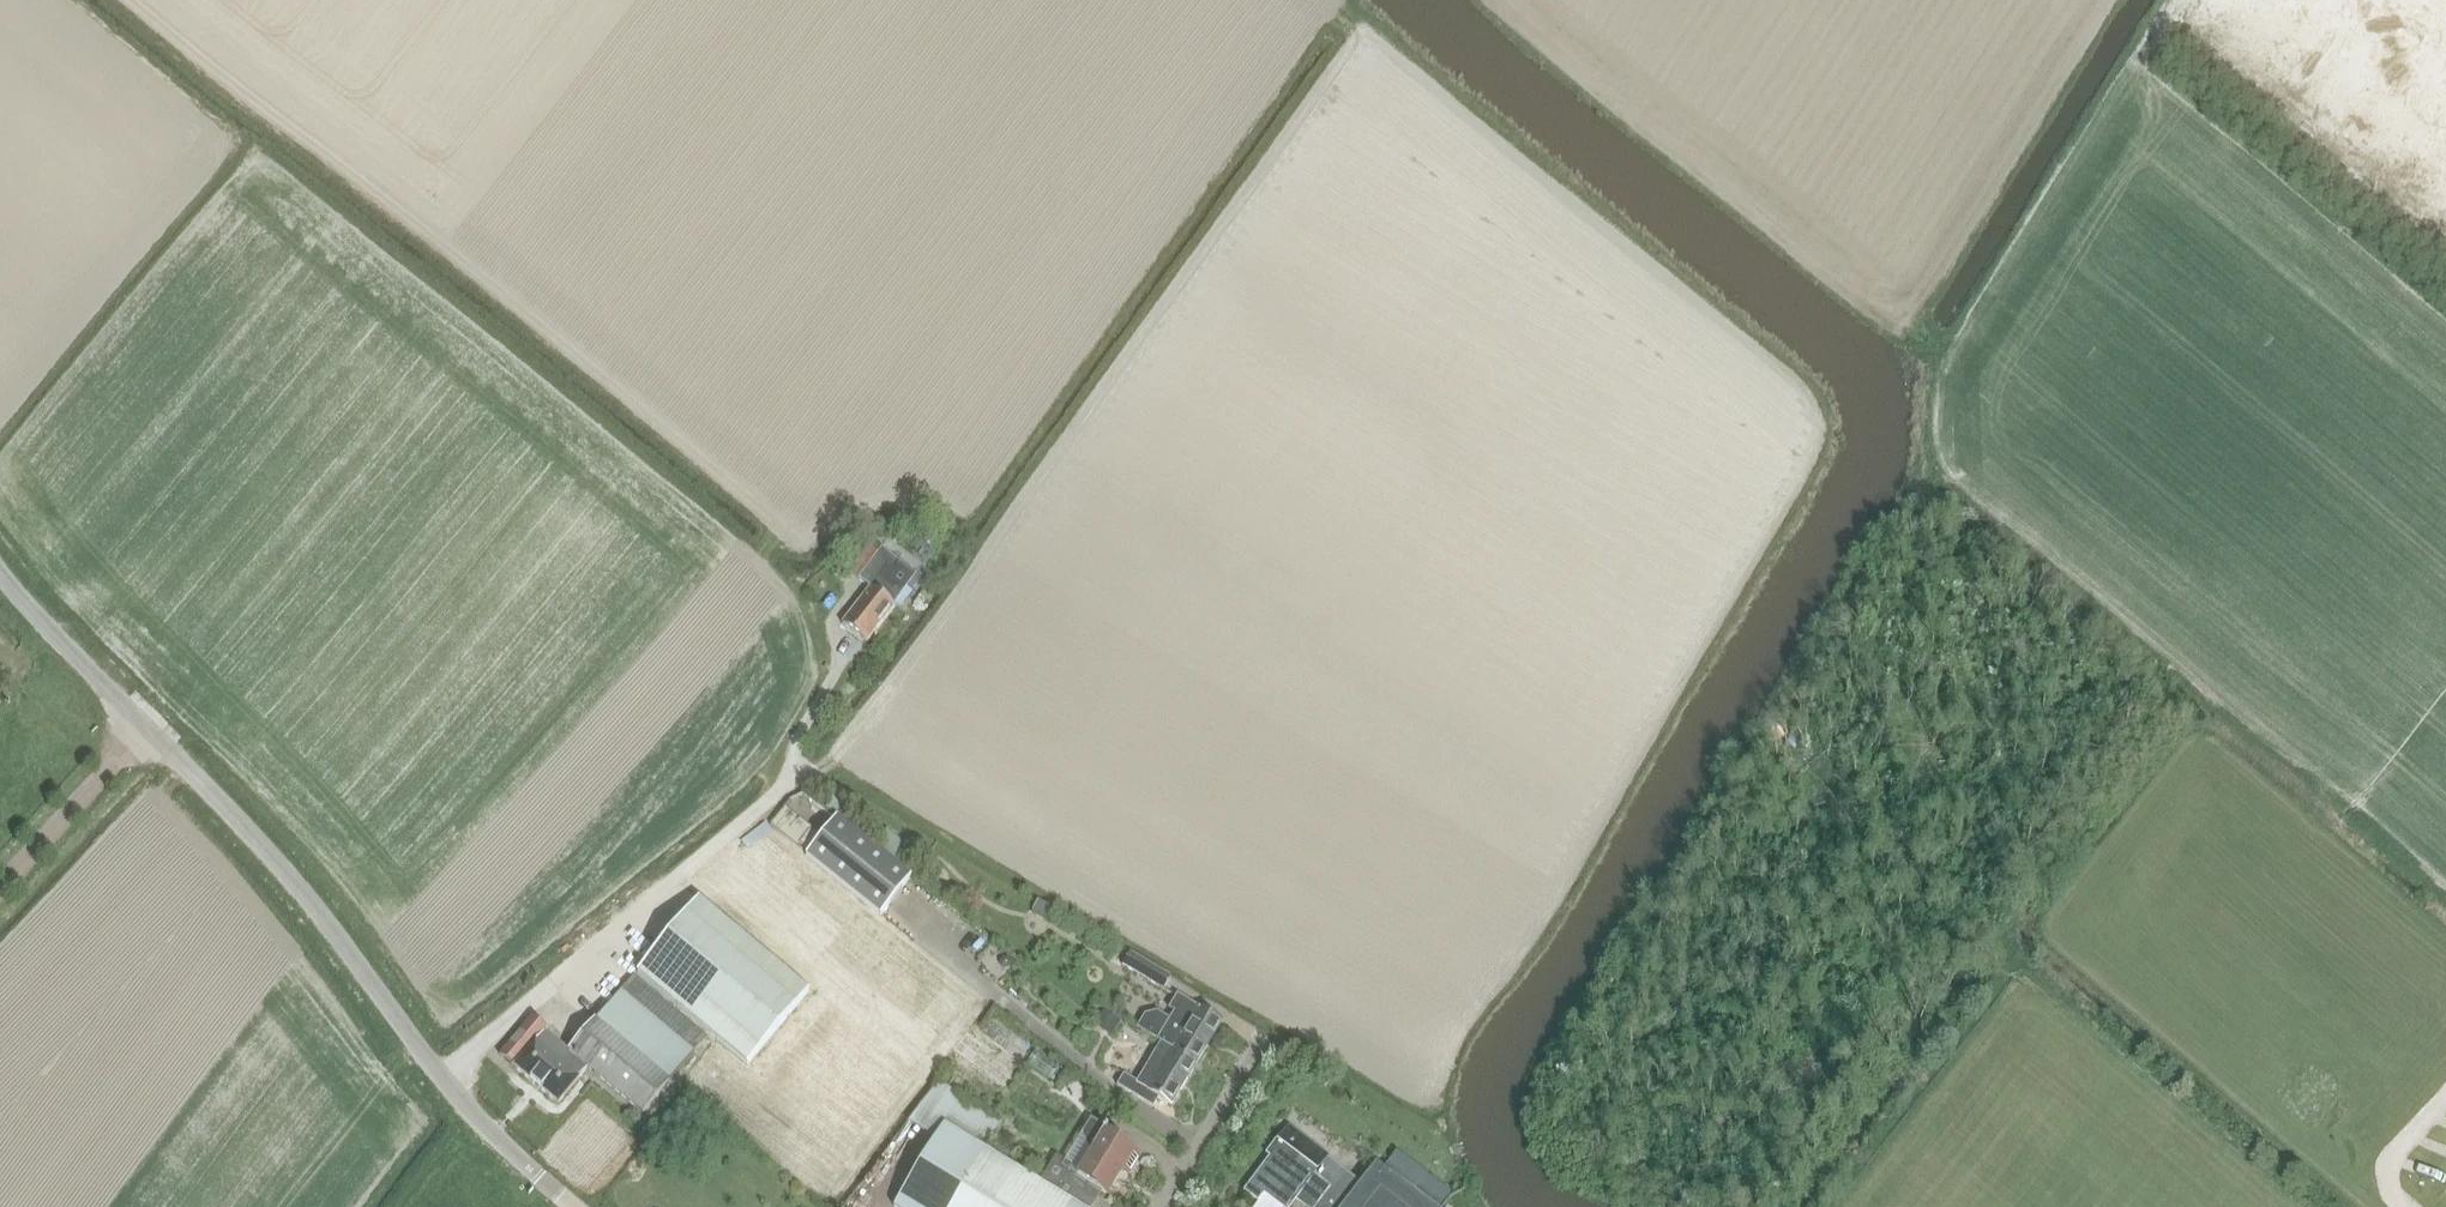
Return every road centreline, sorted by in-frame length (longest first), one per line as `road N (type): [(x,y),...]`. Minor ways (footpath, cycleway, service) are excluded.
road 1 (tertiary): [(441,1076),(297,884),(0,573)]
road 2 (residential): [(441,1076),(783,786),(839,658)]
road 3 (residential): [(1169,1206),(1262,1045)]
road 4 (tertiary): [(571,1206),(441,1076)]

